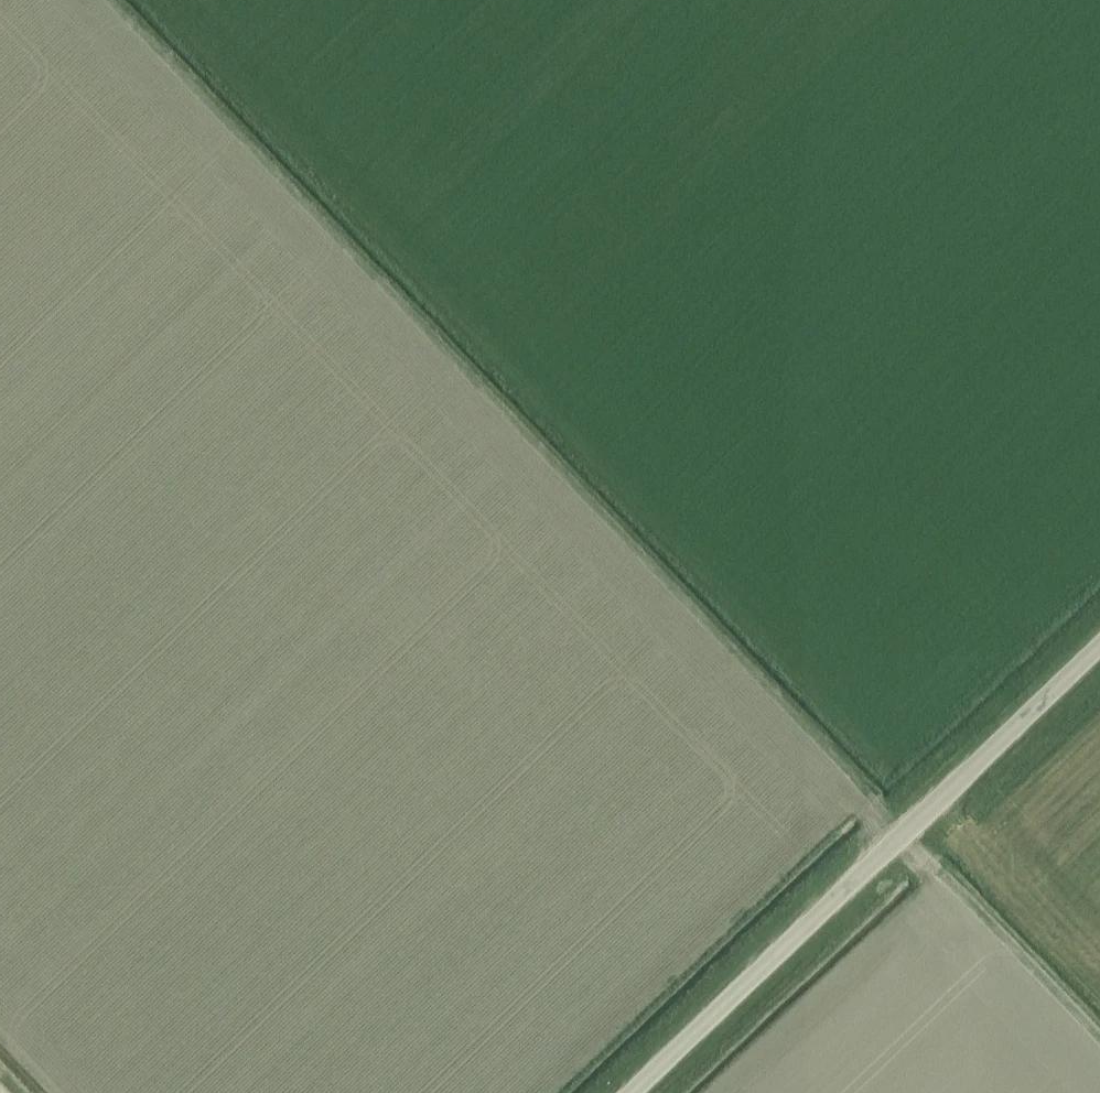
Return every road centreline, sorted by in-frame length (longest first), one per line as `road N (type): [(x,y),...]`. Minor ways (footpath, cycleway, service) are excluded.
road 1 (tertiary): [(622,1092),(1099,635)]

